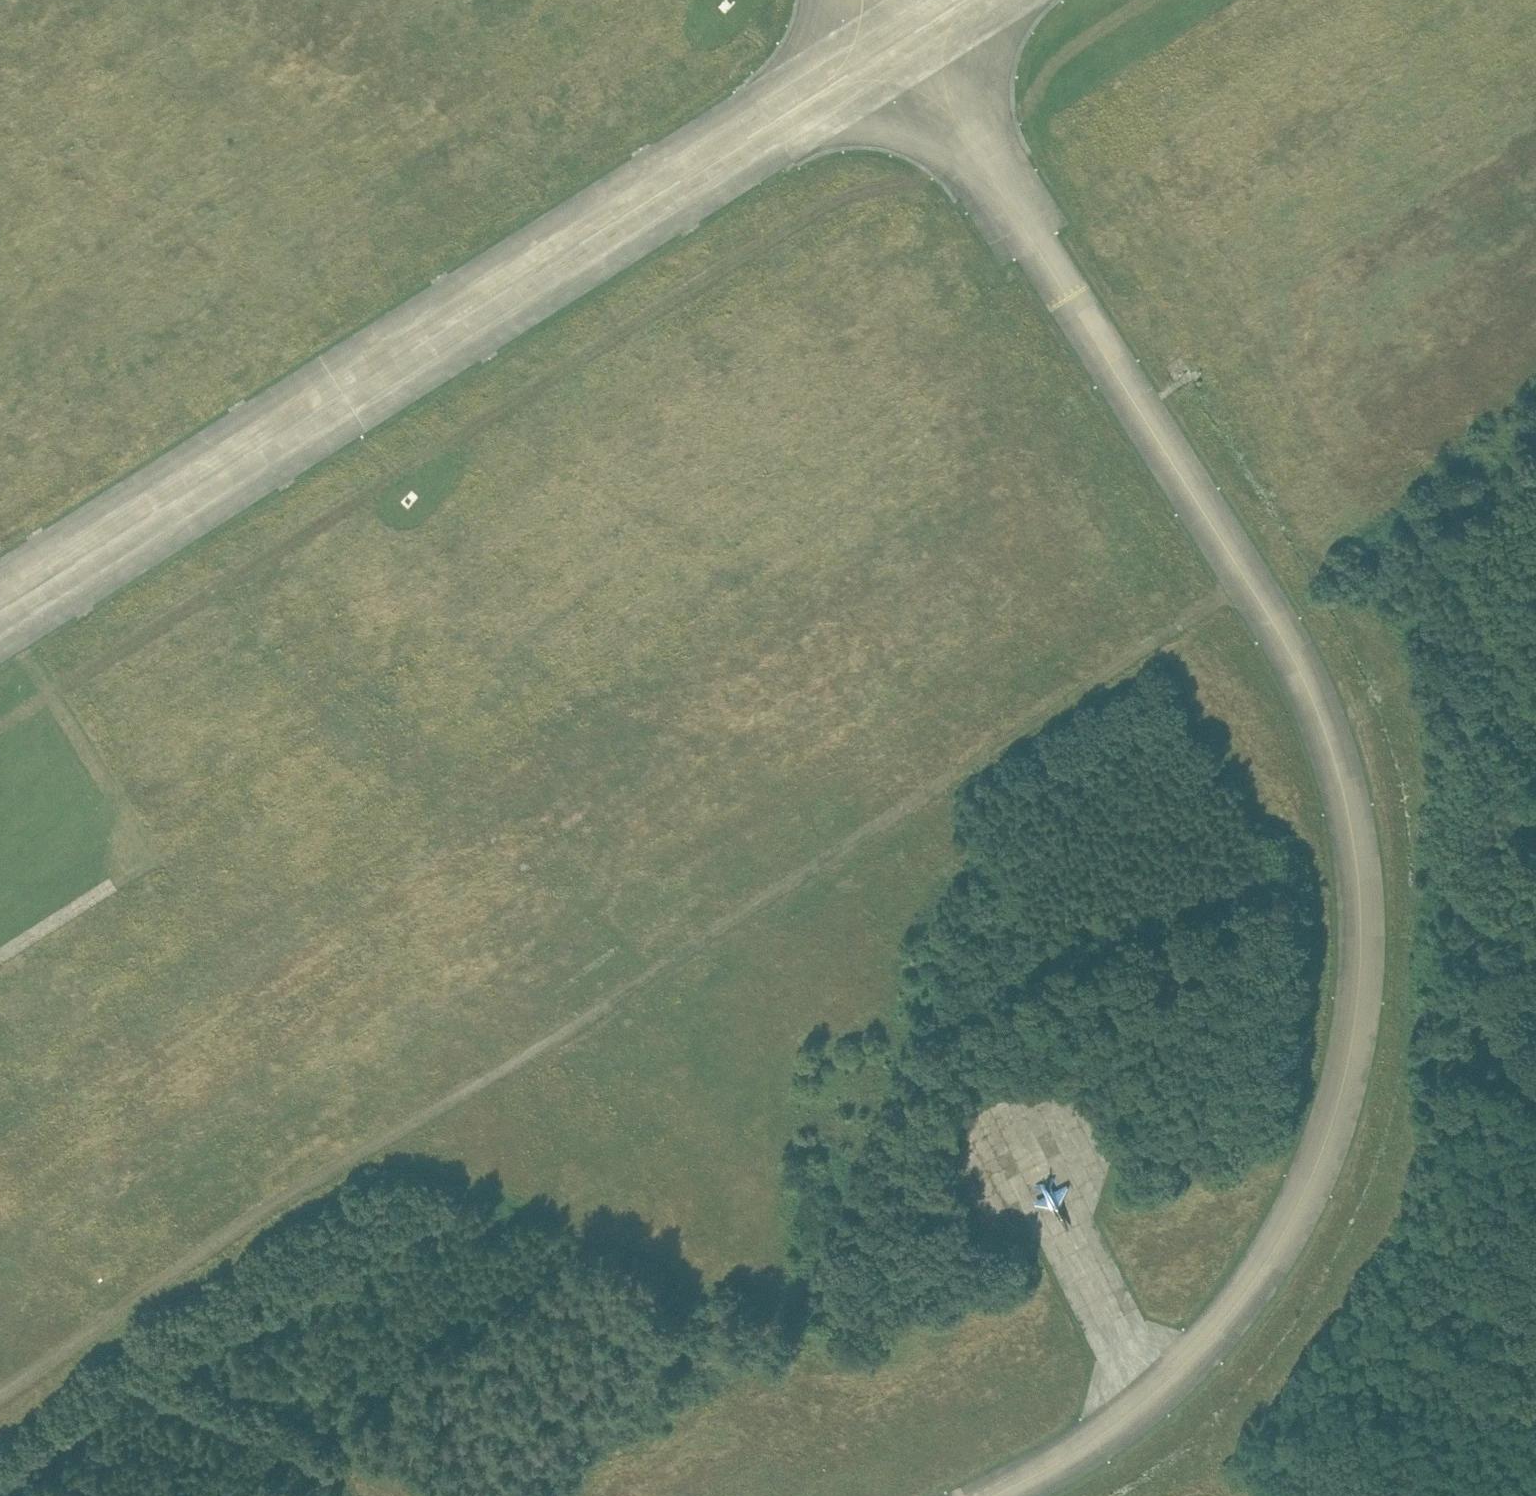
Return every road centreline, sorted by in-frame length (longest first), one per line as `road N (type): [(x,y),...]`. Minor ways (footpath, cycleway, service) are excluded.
road 1 (track): [(0,1394),(268,1209),(607,1004),(1249,583)]

